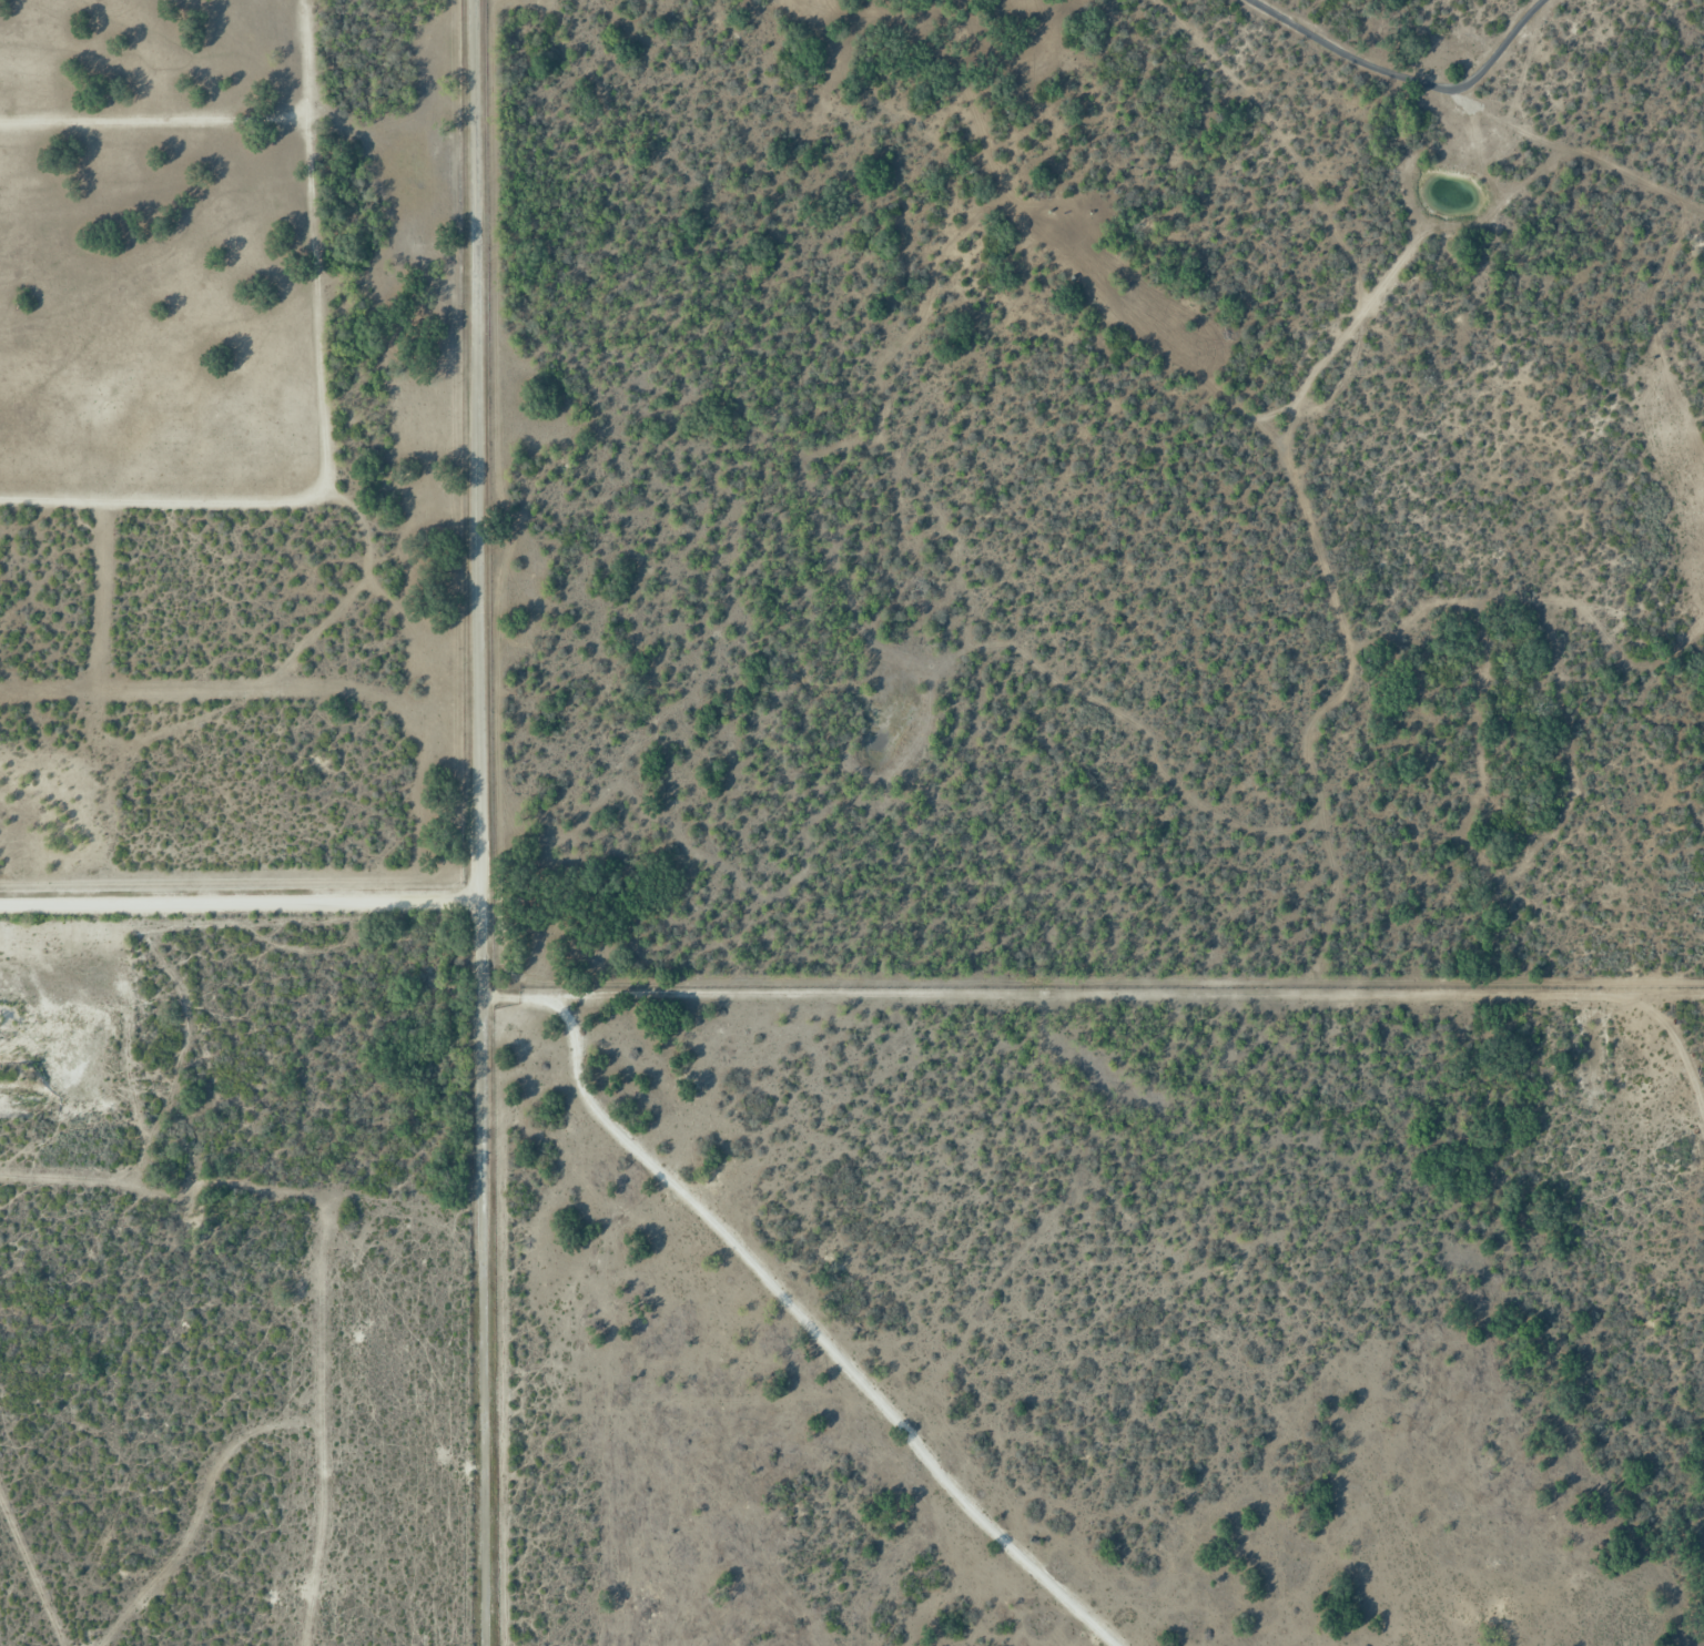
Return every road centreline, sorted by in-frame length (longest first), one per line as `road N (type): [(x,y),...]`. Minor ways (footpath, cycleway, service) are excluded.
road 1 (residential): [(474,0),(489,1645)]
road 2 (track): [(485,997),(1624,995)]
road 3 (residential): [(483,902),(0,906)]
road 4 (track): [(1703,1102),(1661,1020),(1624,995)]

